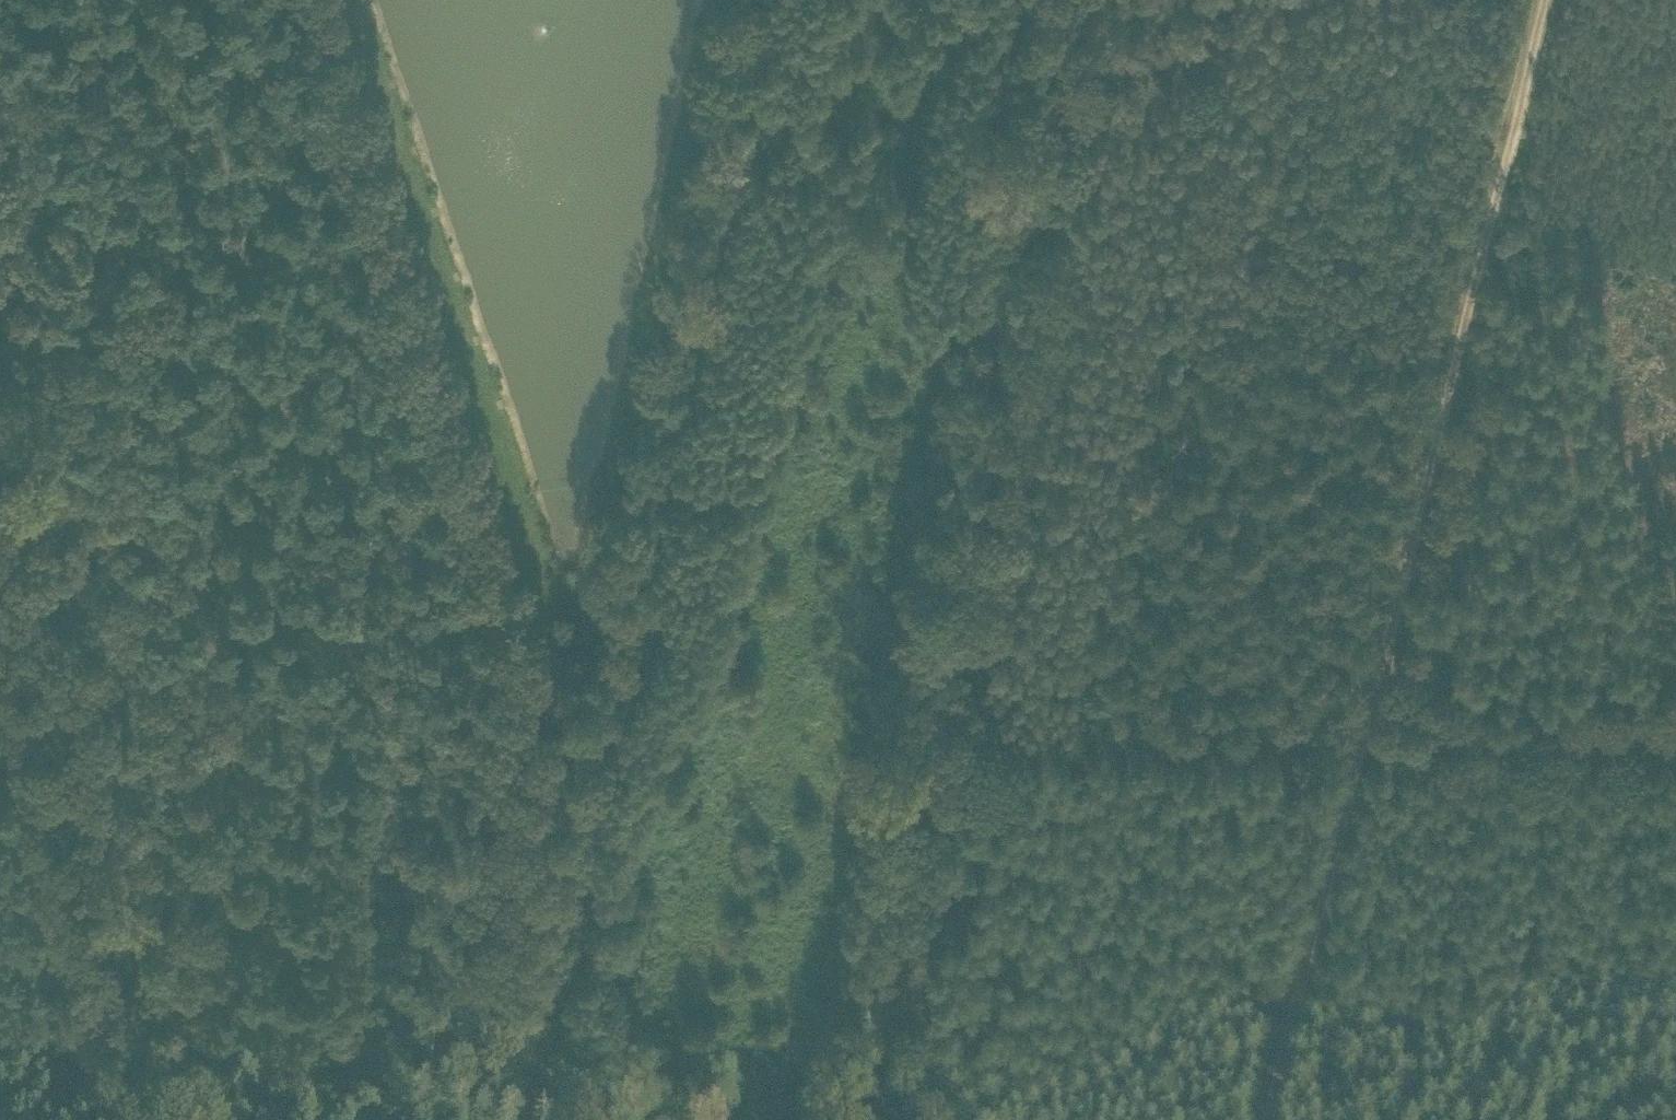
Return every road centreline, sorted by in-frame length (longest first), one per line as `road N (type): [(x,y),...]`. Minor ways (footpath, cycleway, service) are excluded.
road 1 (track): [(1272,1119),(1542,0)]
road 2 (track): [(948,1119),(924,997),(1116,0)]
road 3 (track): [(1675,734),(975,742)]

